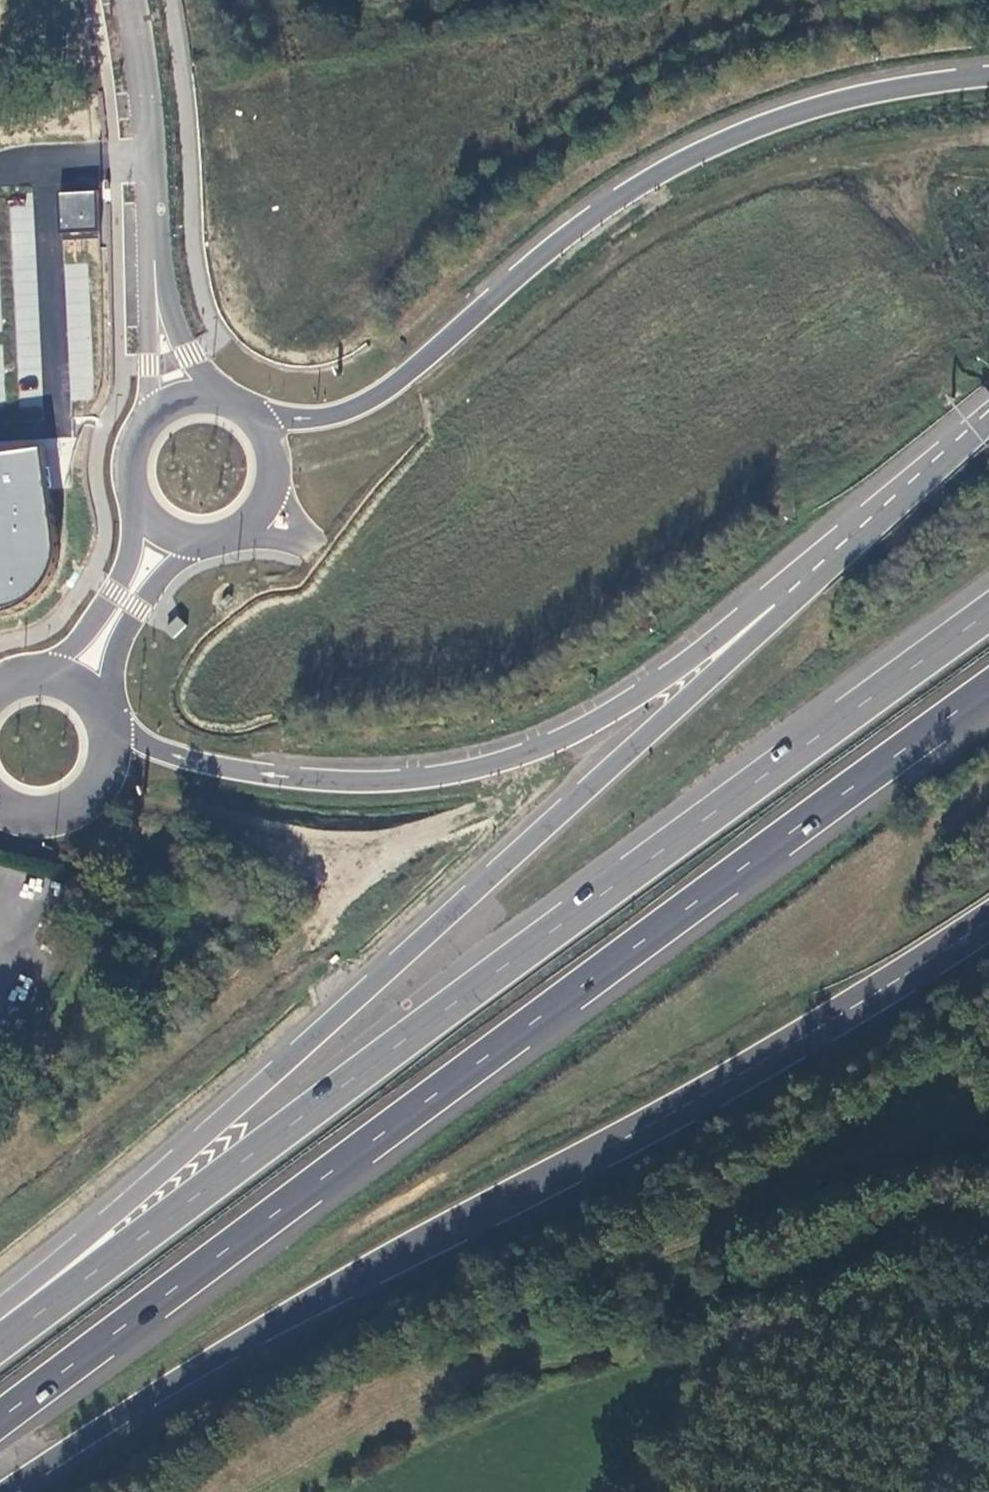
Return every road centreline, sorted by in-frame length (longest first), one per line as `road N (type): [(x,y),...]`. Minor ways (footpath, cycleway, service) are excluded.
road 1 (trunk): [(988,611),(0,1344)]
road 2 (trunk): [(0,1418),(988,688)]
road 3 (trunk): [(0,1491),(227,1350),(686,1103),(988,919)]
road 4 (trunk): [(808,588),(83,1239),(0,1328)]
road 5 (track): [(988,1141),(902,1135),(788,1174),(659,1248),(500,1316),(483,1329),(453,1382),(334,1449),(231,1491)]
road 6 (trunk): [(988,74),(867,92),(739,131),(598,210),(390,391),(331,418),(249,417)]
road 7 (tertiary): [(808,588),(768,595),(586,726),(462,770),(375,780),(285,776),(208,763),(111,727)]
road 8 (secondary): [(988,425),(808,588)]
road 9 (unclassified): [(152,224),(148,109),(132,0)]
road 10 (tertiary): [(135,496),(133,545),(117,591),(77,642),(37,670)]
road 11 (tertiary): [(106,713),(120,639),(154,585),(204,540)]
road 12 (unclassified): [(152,224),(146,425)]
road 13 (unclassified): [(216,400),(175,326),(152,224)]
road 14 (tertiary): [(0,808),(42,819),(82,804),(108,770),(111,727)]
road 15 (tertiary): [(204,540),(249,520),(268,491),(269,452),(249,417)]

